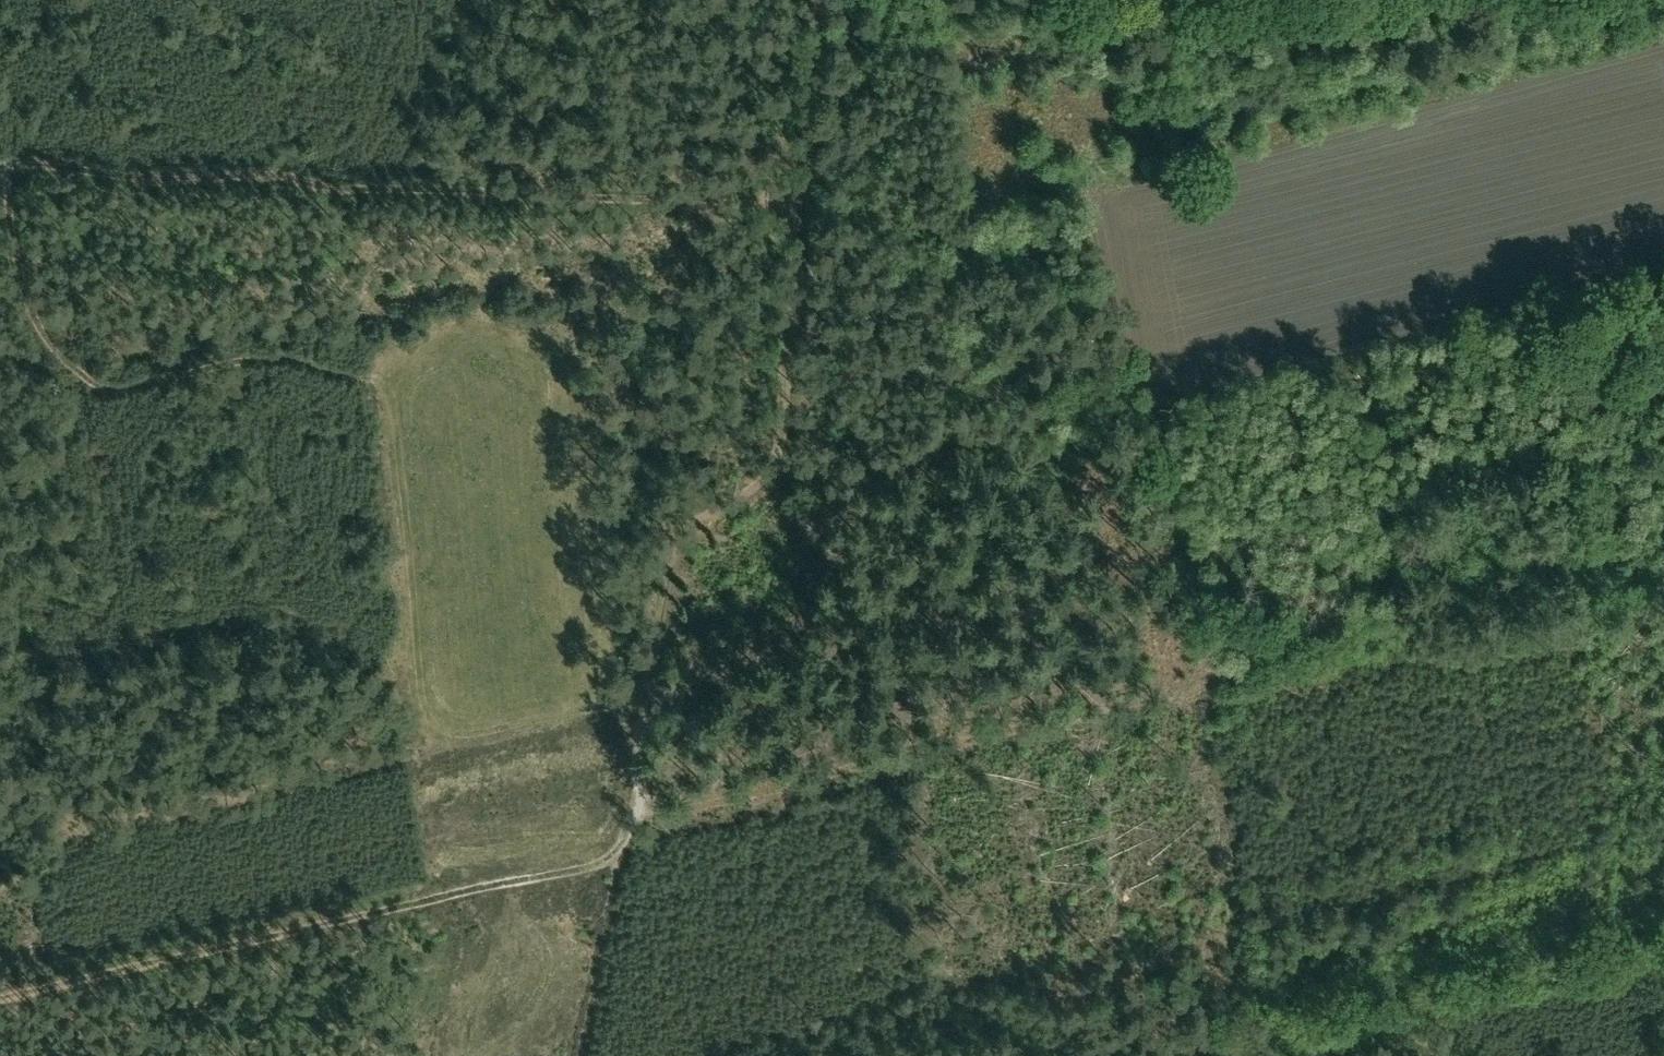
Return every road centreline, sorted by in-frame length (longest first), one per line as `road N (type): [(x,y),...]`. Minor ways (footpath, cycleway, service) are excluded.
road 1 (track): [(622,869),(0,1015)]
road 2 (track): [(653,725),(582,1055)]

